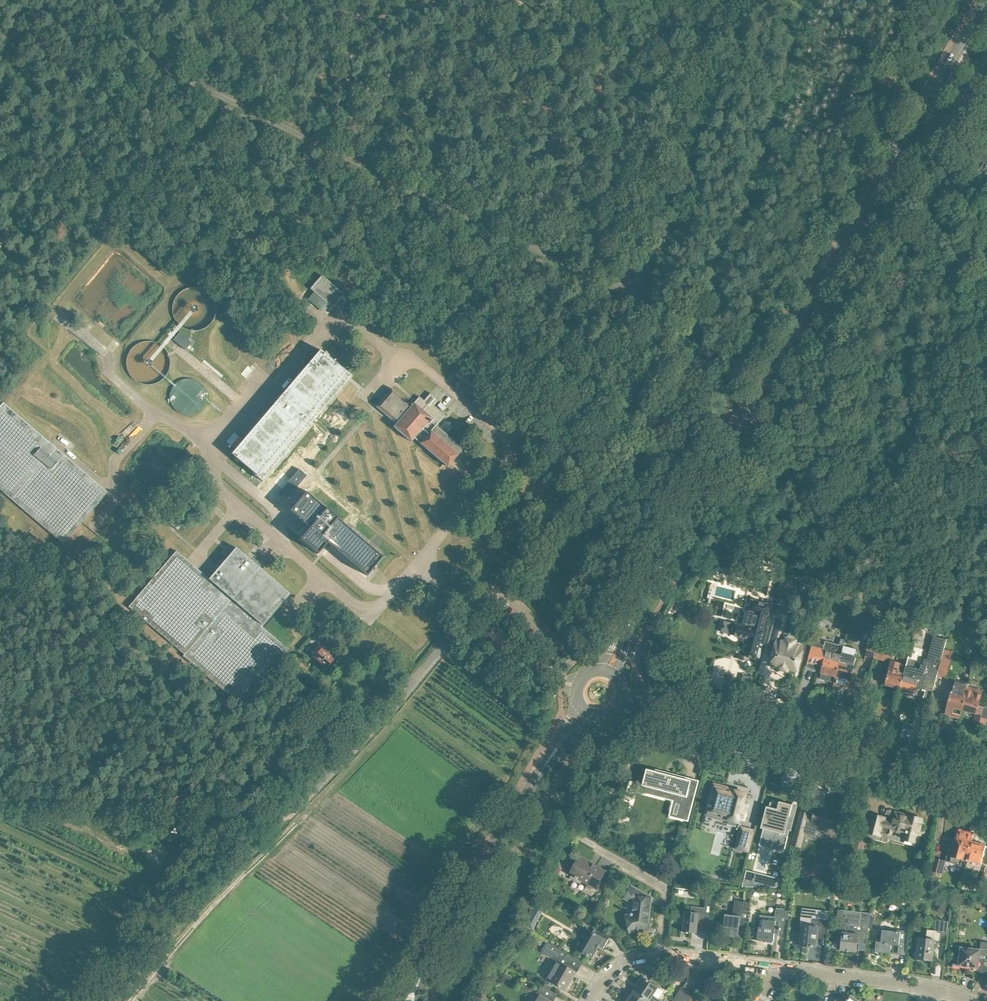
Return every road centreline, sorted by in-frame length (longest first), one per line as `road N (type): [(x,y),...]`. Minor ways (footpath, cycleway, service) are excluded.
road 1 (tertiary): [(610,672),(643,591),(986,0)]
road 2 (track): [(639,298),(164,69),(112,0)]
road 3 (tertiary): [(986,795),(622,698)]
road 4 (track): [(639,298),(657,326),(654,360),(604,452),(499,578)]
road 5 (track): [(639,298),(749,0)]
road 6 (tertiary): [(425,967),(585,711)]
road 7 (unclassified): [(288,813),(0,804)]
road 8 (unclassified): [(288,813),(386,715),(473,610)]
road 9 (track): [(119,1000),(288,813)]
road 10 (residential): [(661,956),(656,880),(558,830)]
road 11 (residential): [(937,988),(780,967)]
road 12 (unclassified): [(577,686),(473,610)]

